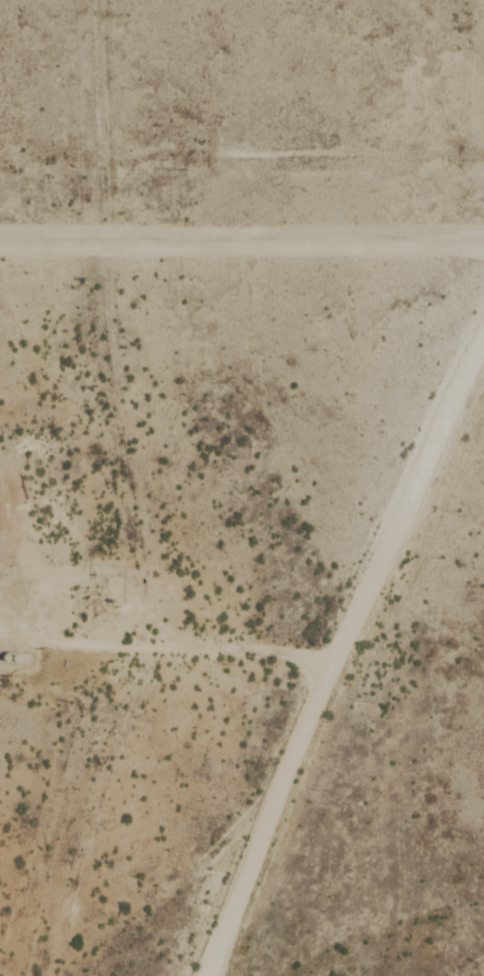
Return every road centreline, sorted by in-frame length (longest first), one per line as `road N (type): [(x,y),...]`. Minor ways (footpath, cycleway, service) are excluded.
road 1 (residential): [(205,975),(341,643),(483,345)]
road 2 (residential): [(70,0),(71,64),(142,136),(483,148)]
road 3 (residential): [(343,640),(108,630),(21,589)]

